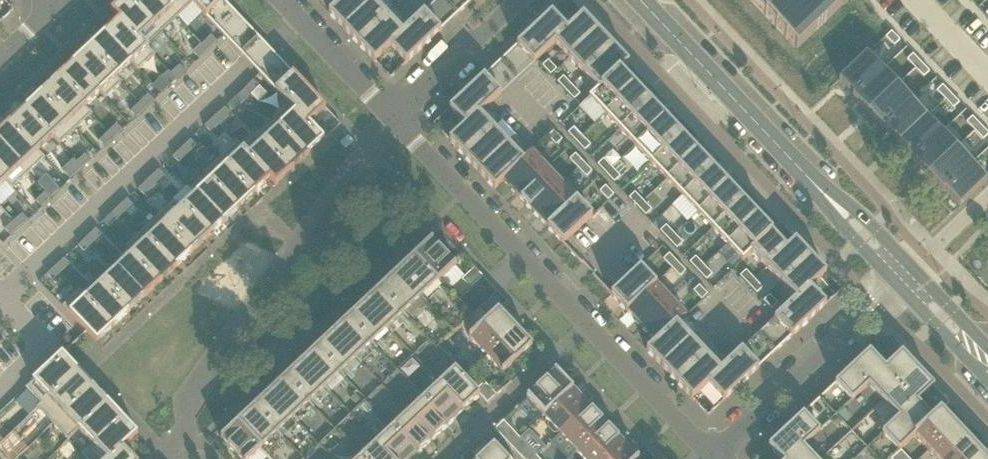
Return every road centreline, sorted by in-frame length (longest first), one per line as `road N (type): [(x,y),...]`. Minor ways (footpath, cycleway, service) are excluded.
road 1 (residential): [(709,458),(392,119)]
road 2 (tertiary): [(819,189),(640,0)]
road 3 (residential): [(711,458),(893,282)]
road 4 (residential): [(392,119),(280,0)]
road 5 (residential): [(392,119),(498,18)]
road 6 (tertiary): [(981,361),(964,322),(911,265)]
road 7 (tertiary): [(911,265),(860,213),(819,189)]

